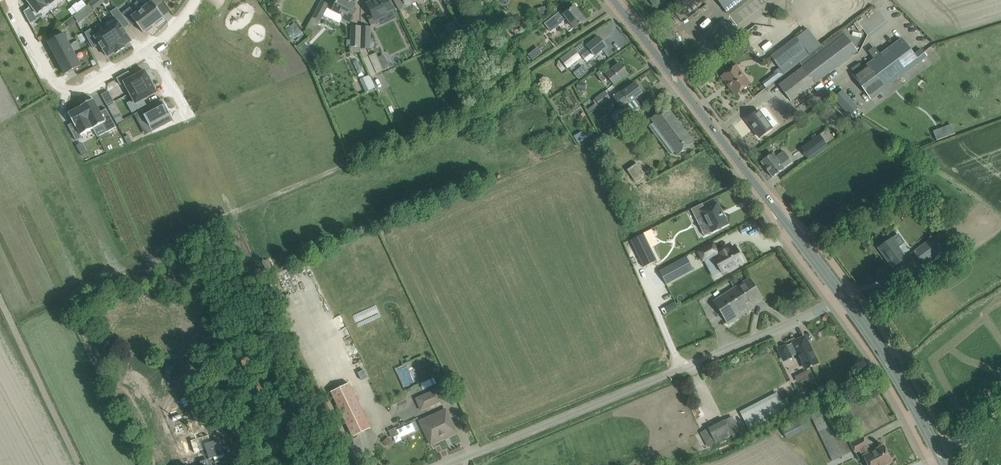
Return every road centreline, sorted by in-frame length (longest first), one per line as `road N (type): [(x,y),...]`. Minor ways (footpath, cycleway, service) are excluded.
road 1 (unclassified): [(450,464),(843,297)]
road 2 (secondary): [(843,297),(675,78)]
road 3 (residential): [(148,51),(80,89),(58,86),(9,0)]
road 4 (secondary): [(939,454),(843,297)]
road 5 (residential): [(675,78),(777,0)]

